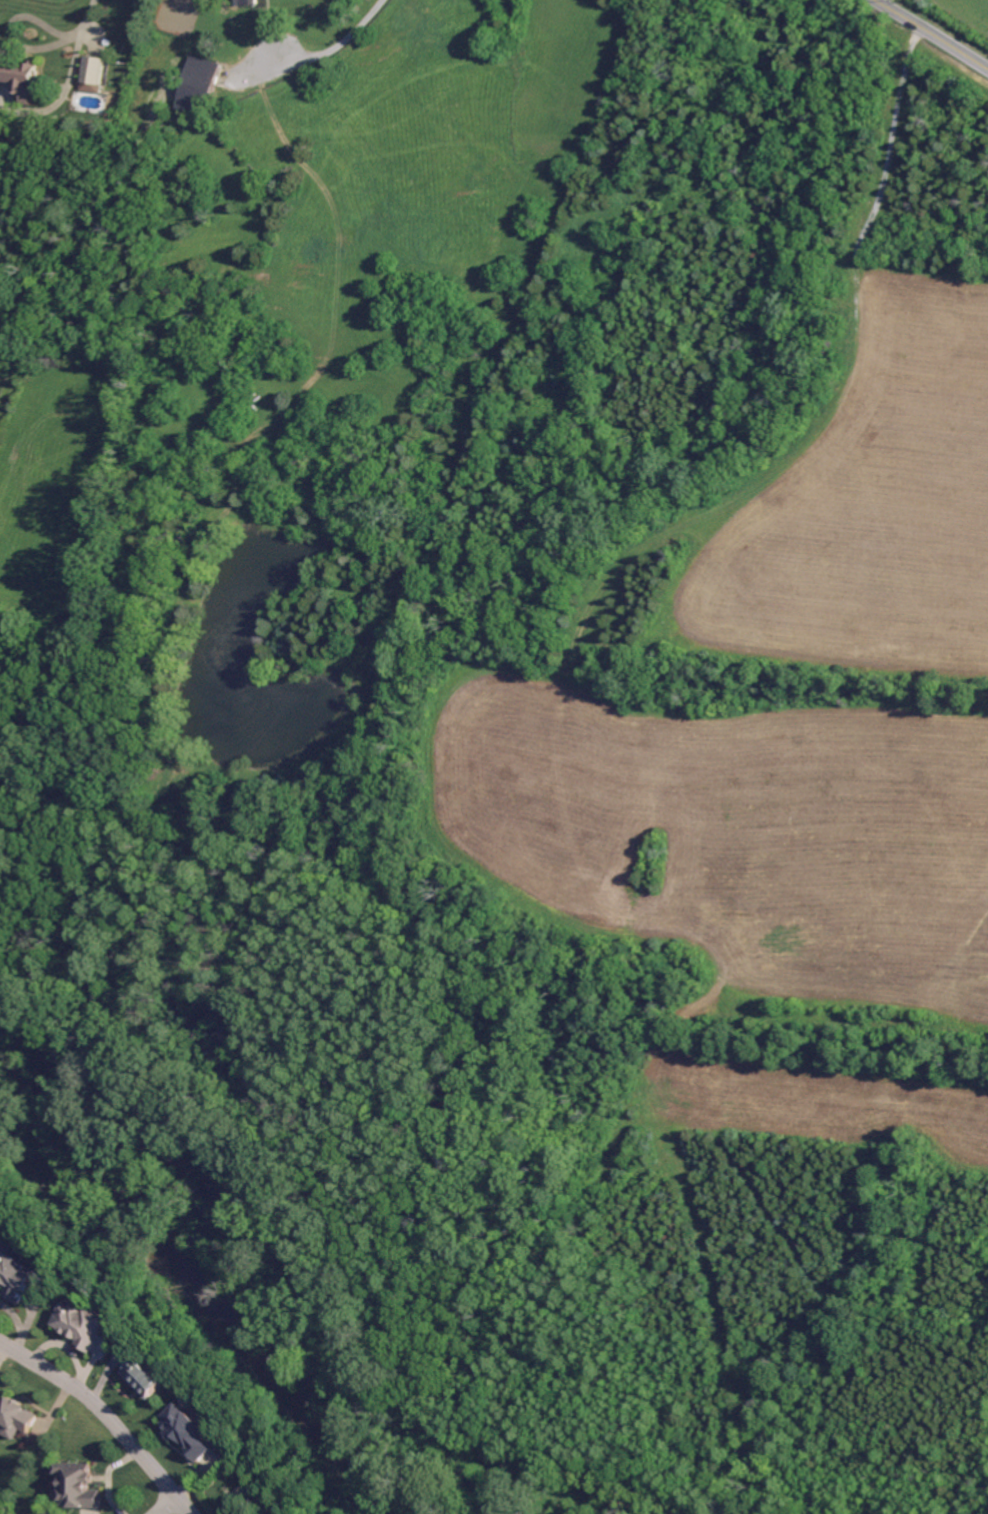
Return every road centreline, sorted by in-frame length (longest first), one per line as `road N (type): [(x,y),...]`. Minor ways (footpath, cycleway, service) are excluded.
road 1 (residential): [(0,1345),(105,1413),(189,1513)]
road 2 (secondary): [(874,0),(987,70)]

